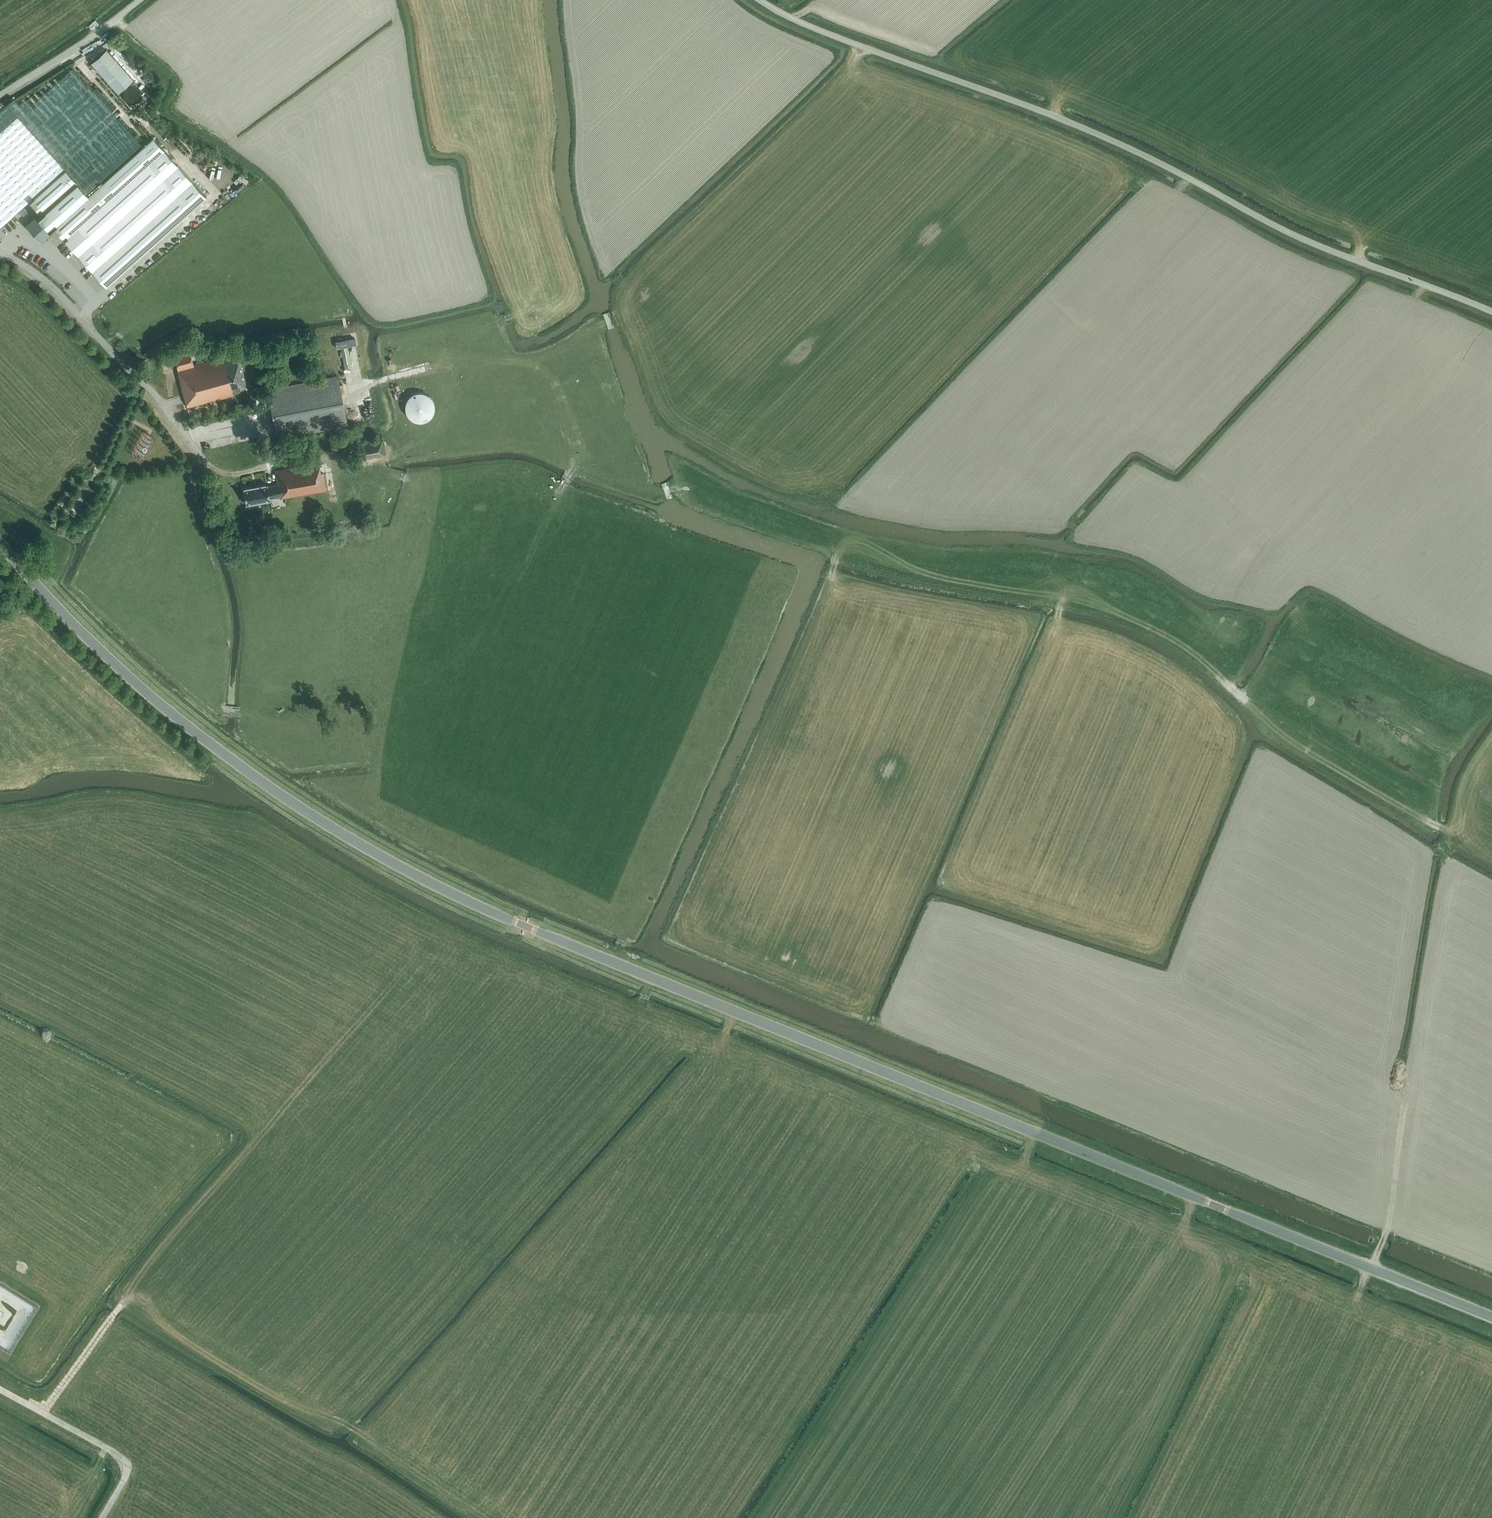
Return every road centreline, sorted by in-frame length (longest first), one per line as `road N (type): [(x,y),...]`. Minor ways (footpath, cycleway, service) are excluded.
road 1 (tertiary): [(1491,1318),(416,874),(296,805),(203,738),(87,637),(0,542)]
road 2 (unclassified): [(1491,312),(1301,238),(1054,116),(788,17),(761,0)]
road 3 (residential): [(204,469),(68,303),(0,252)]
road 4 (unclassified): [(140,0),(0,95)]

